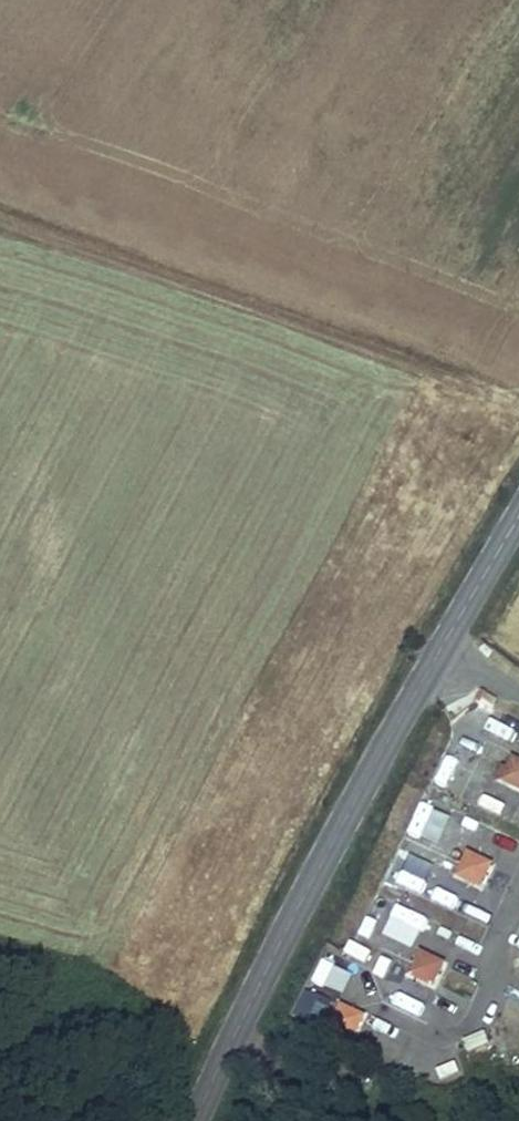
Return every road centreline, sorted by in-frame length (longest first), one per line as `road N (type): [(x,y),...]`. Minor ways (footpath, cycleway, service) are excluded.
road 1 (secondary): [(518,514),(358,791),(193,1120)]
road 2 (track): [(0,223),(518,414)]

